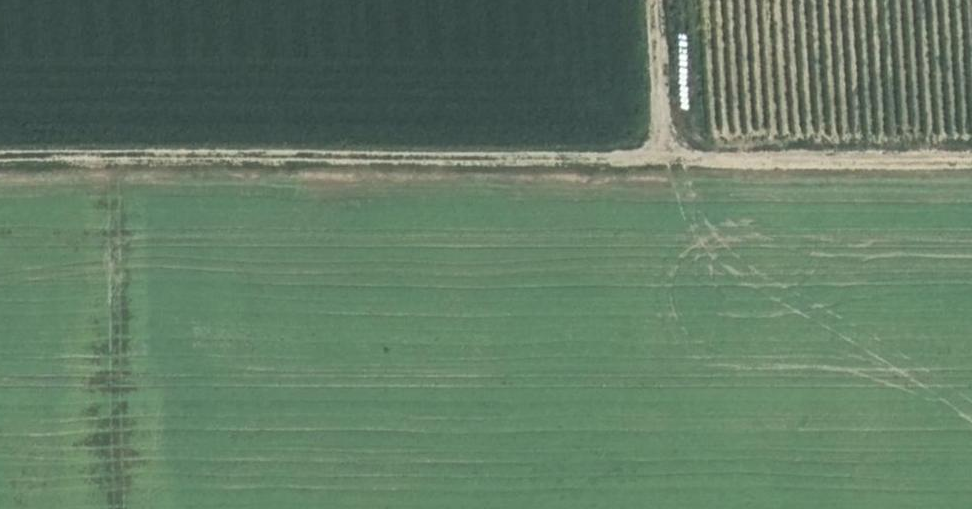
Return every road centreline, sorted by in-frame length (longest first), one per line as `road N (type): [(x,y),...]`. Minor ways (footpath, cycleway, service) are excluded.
road 1 (track): [(971,148),(0,148)]
road 2 (track): [(120,508),(123,147)]
road 3 (track): [(671,148),(662,0)]

